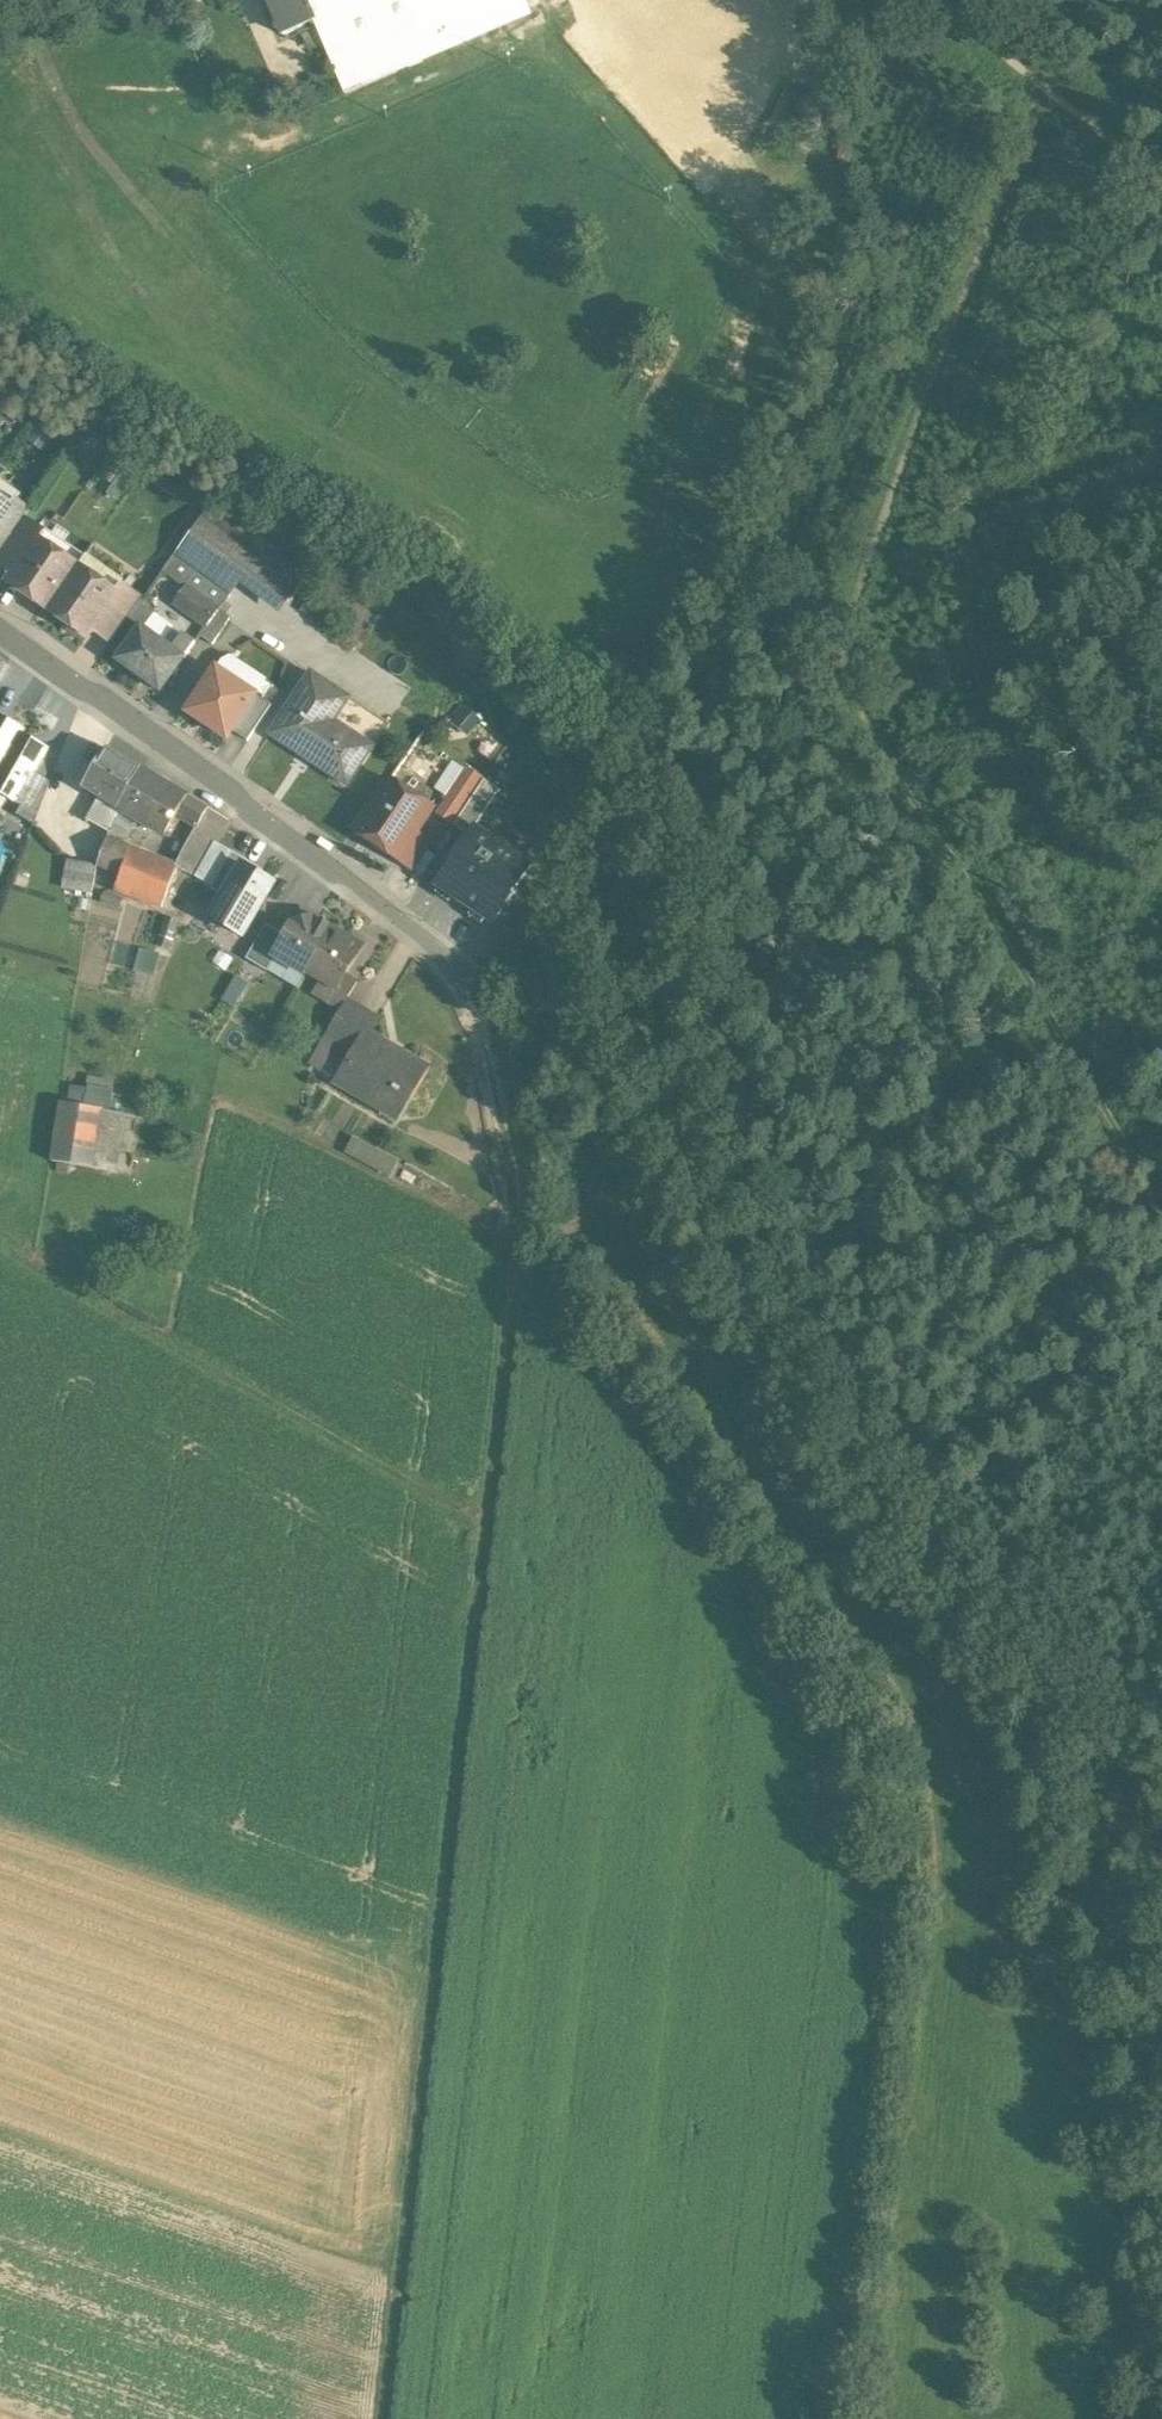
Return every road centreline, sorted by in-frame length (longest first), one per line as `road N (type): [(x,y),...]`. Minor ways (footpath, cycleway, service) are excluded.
road 1 (track): [(477,997),(502,1053),(533,1233),(528,1326),(402,2418)]
road 2 (track): [(854,2418),(899,2094),(923,1859),(922,1782),(548,1243),(533,1233)]
road 3 (track): [(837,658),(1161,1220)]
road 4 (track): [(837,658),(1019,69)]
road 5 (residential): [(0,629),(170,746),(477,997)]
road 6 (track): [(0,1253),(504,1542)]
road 7 (track): [(1161,184),(1019,69)]

